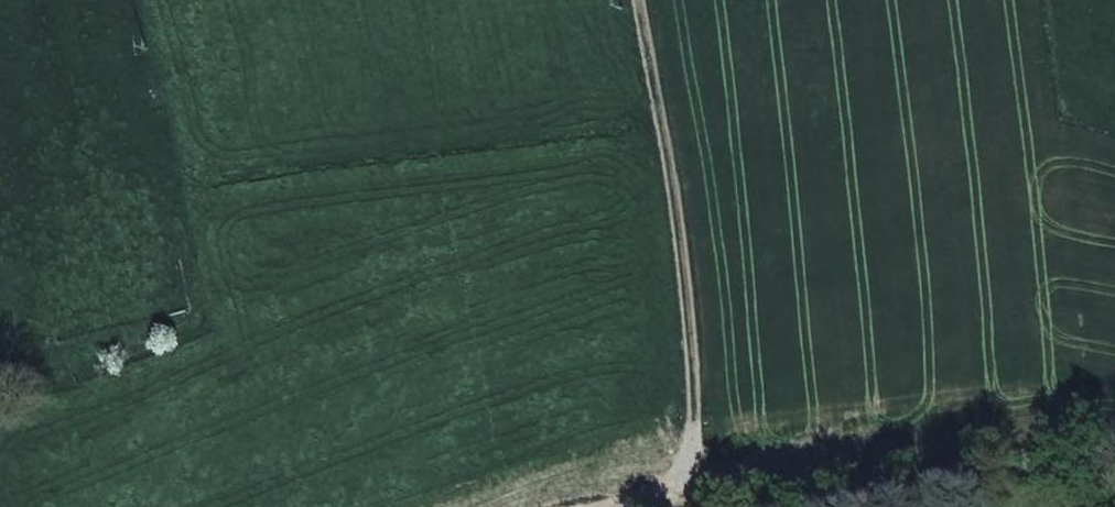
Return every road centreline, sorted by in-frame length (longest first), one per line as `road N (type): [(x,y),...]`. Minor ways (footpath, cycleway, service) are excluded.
road 1 (track): [(635,506),(663,499),(686,476),(695,426),(670,161),(638,0)]

